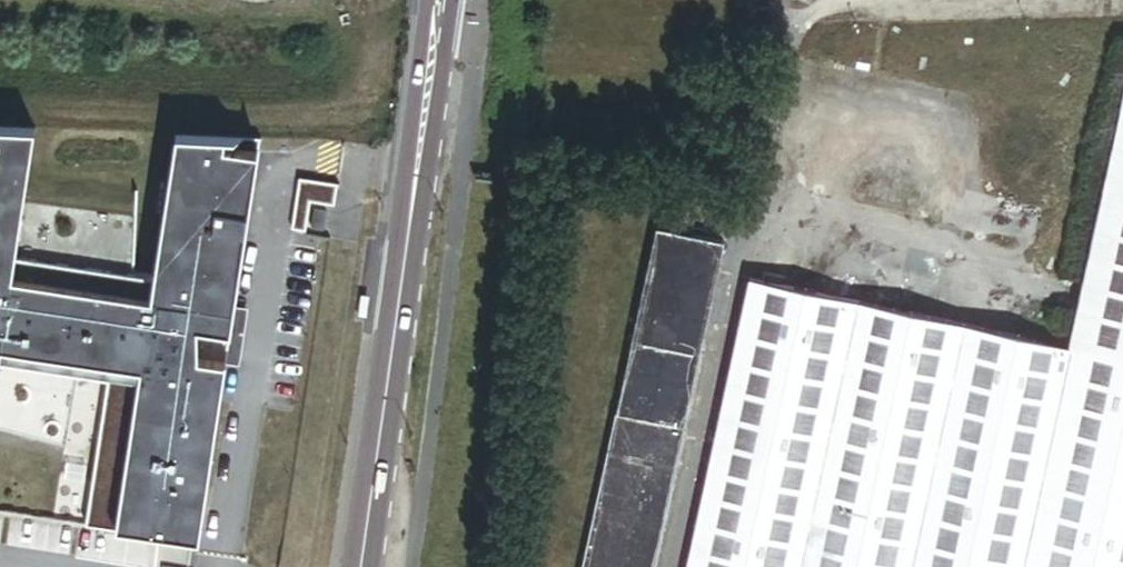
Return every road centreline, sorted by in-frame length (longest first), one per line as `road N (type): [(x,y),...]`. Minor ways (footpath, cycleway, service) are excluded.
road 1 (primary): [(361,566),(439,0)]

